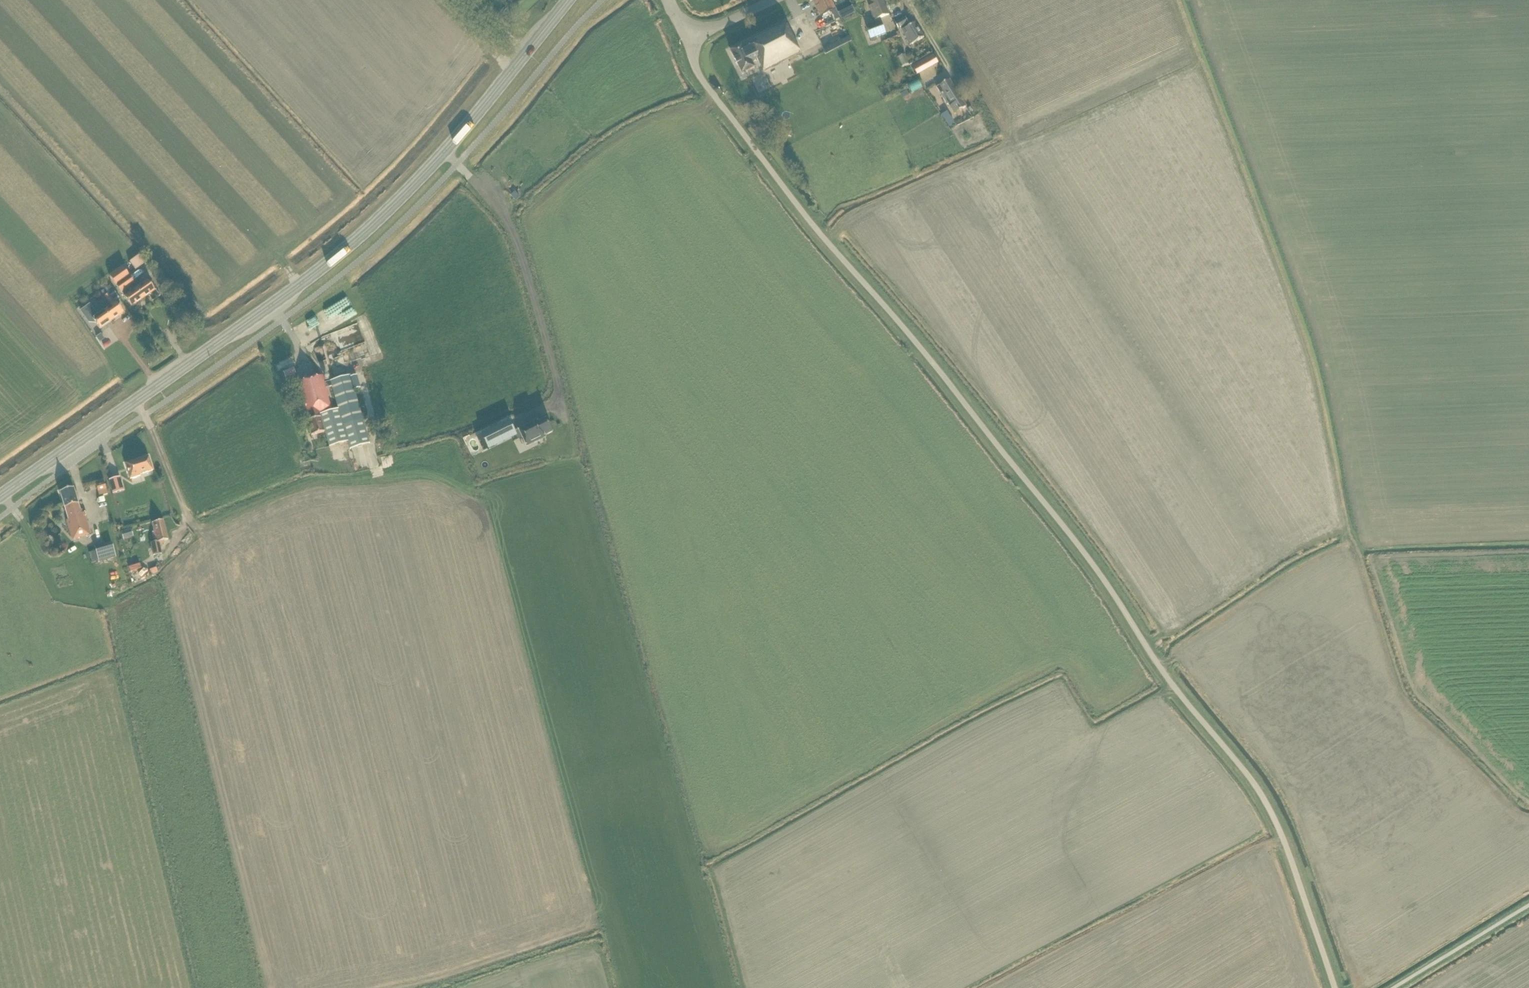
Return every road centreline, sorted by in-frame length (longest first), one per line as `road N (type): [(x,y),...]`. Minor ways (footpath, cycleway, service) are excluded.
road 1 (unclassified): [(1334,987),(1284,843),(1256,788),(1165,676),(1075,541),(706,87),(688,39)]
road 2 (primary): [(0,496),(351,244),(452,142),(568,0)]

